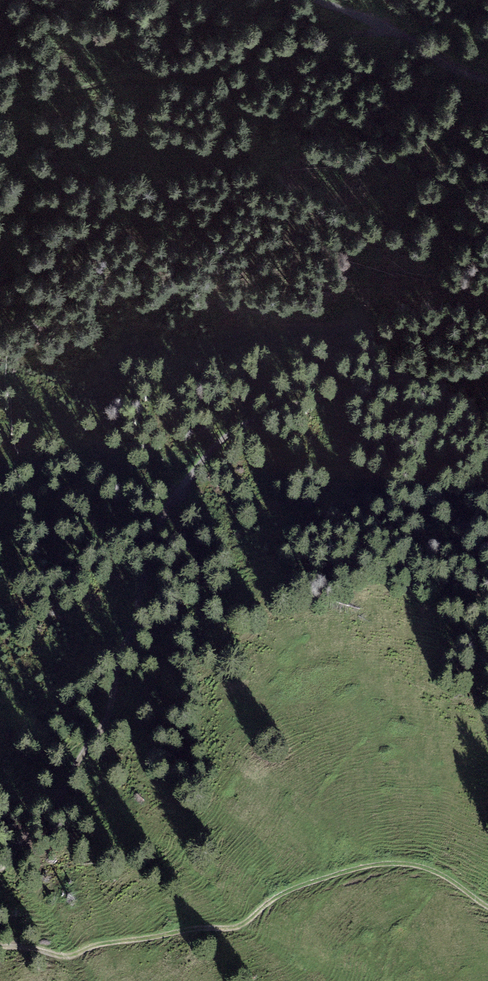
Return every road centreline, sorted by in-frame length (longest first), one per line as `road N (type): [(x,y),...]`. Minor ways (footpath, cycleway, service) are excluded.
road 1 (track): [(487,375),(306,402),(222,438),(188,475),(157,530),(99,734),(57,800),(0,860)]
road 2 (track): [(0,946),(71,954),(197,927),(234,928),(291,891),(382,863),(436,872),(487,908)]
road 3 (track): [(315,0),(487,81)]

